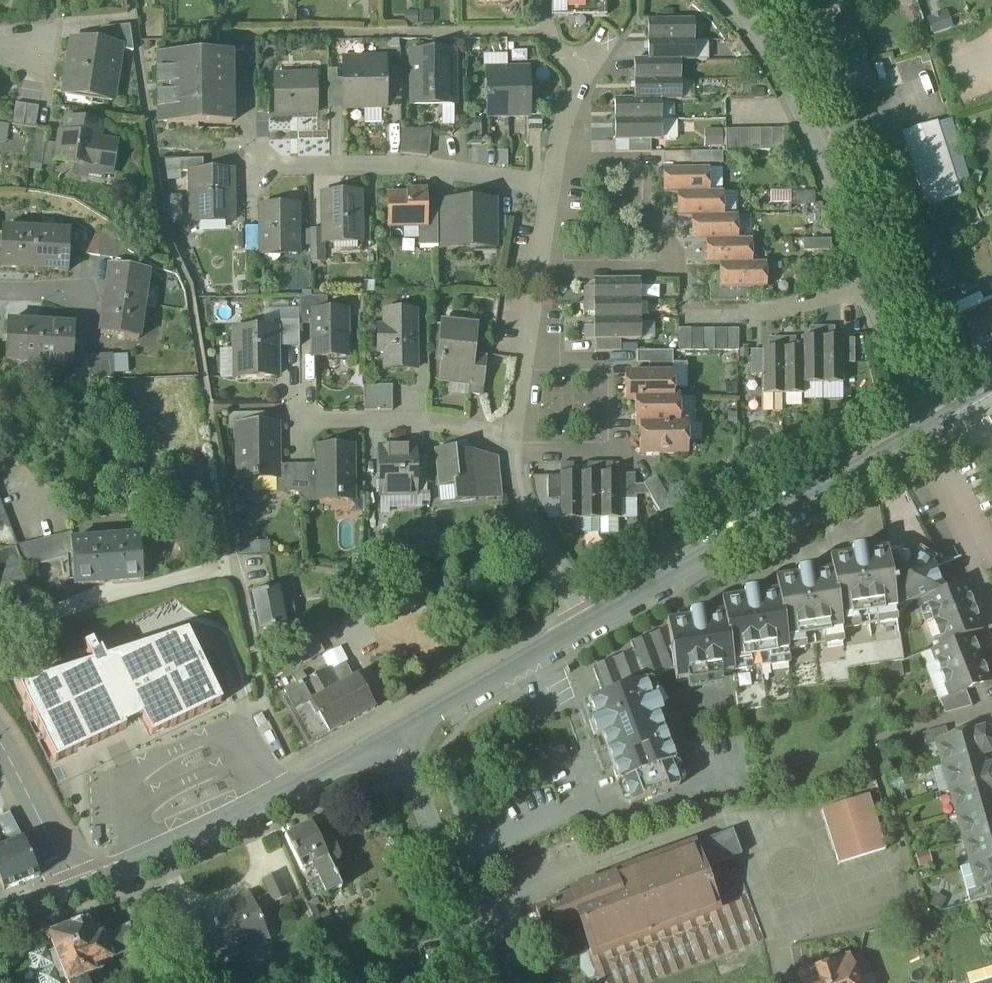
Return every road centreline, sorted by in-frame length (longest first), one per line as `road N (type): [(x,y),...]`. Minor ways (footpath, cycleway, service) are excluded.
road 1 (residential): [(931,429),(586,630)]
road 2 (residential): [(398,735),(83,895)]
road 3 (residential): [(557,152),(623,164),(680,274),(538,276)]
road 4 (residential): [(736,0),(802,79),(875,276)]
road 5 (residential): [(270,169),(422,171),(551,192)]
road 6 (residential): [(398,735),(452,867),(483,982)]
road 7 (residential): [(586,630),(398,735)]
road 8 (residential): [(586,630),(523,502),(511,437)]
road 9 (residential): [(306,425),(427,422),(511,437)]
road 10 (residential): [(693,312),(776,312),(875,276)]
road 11 (residential): [(83,895),(0,750)]
road 12 (residential): [(991,582),(931,429)]
road 13 (residential): [(511,437),(538,276)]
road 14 (residential): [(875,276),(931,429)]

